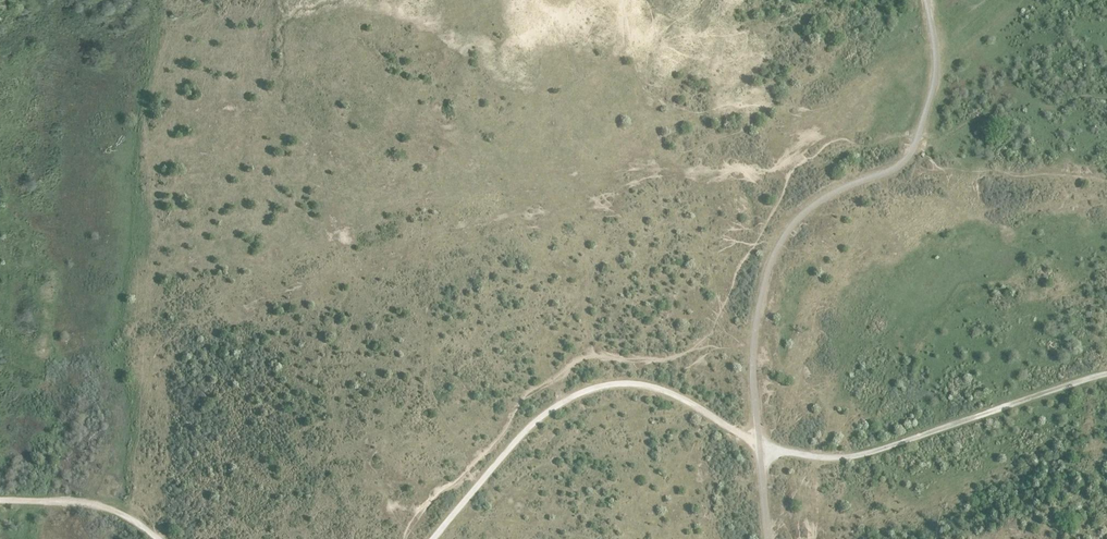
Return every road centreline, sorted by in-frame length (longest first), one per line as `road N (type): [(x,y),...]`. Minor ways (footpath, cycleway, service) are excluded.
road 1 (track): [(757,444),(645,384),(602,385),(564,401),(518,441),(434,538)]
road 2 (track): [(1106,380),(859,455),(815,458),(757,444)]
road 3 (track): [(165,538),(125,510),(0,495)]

